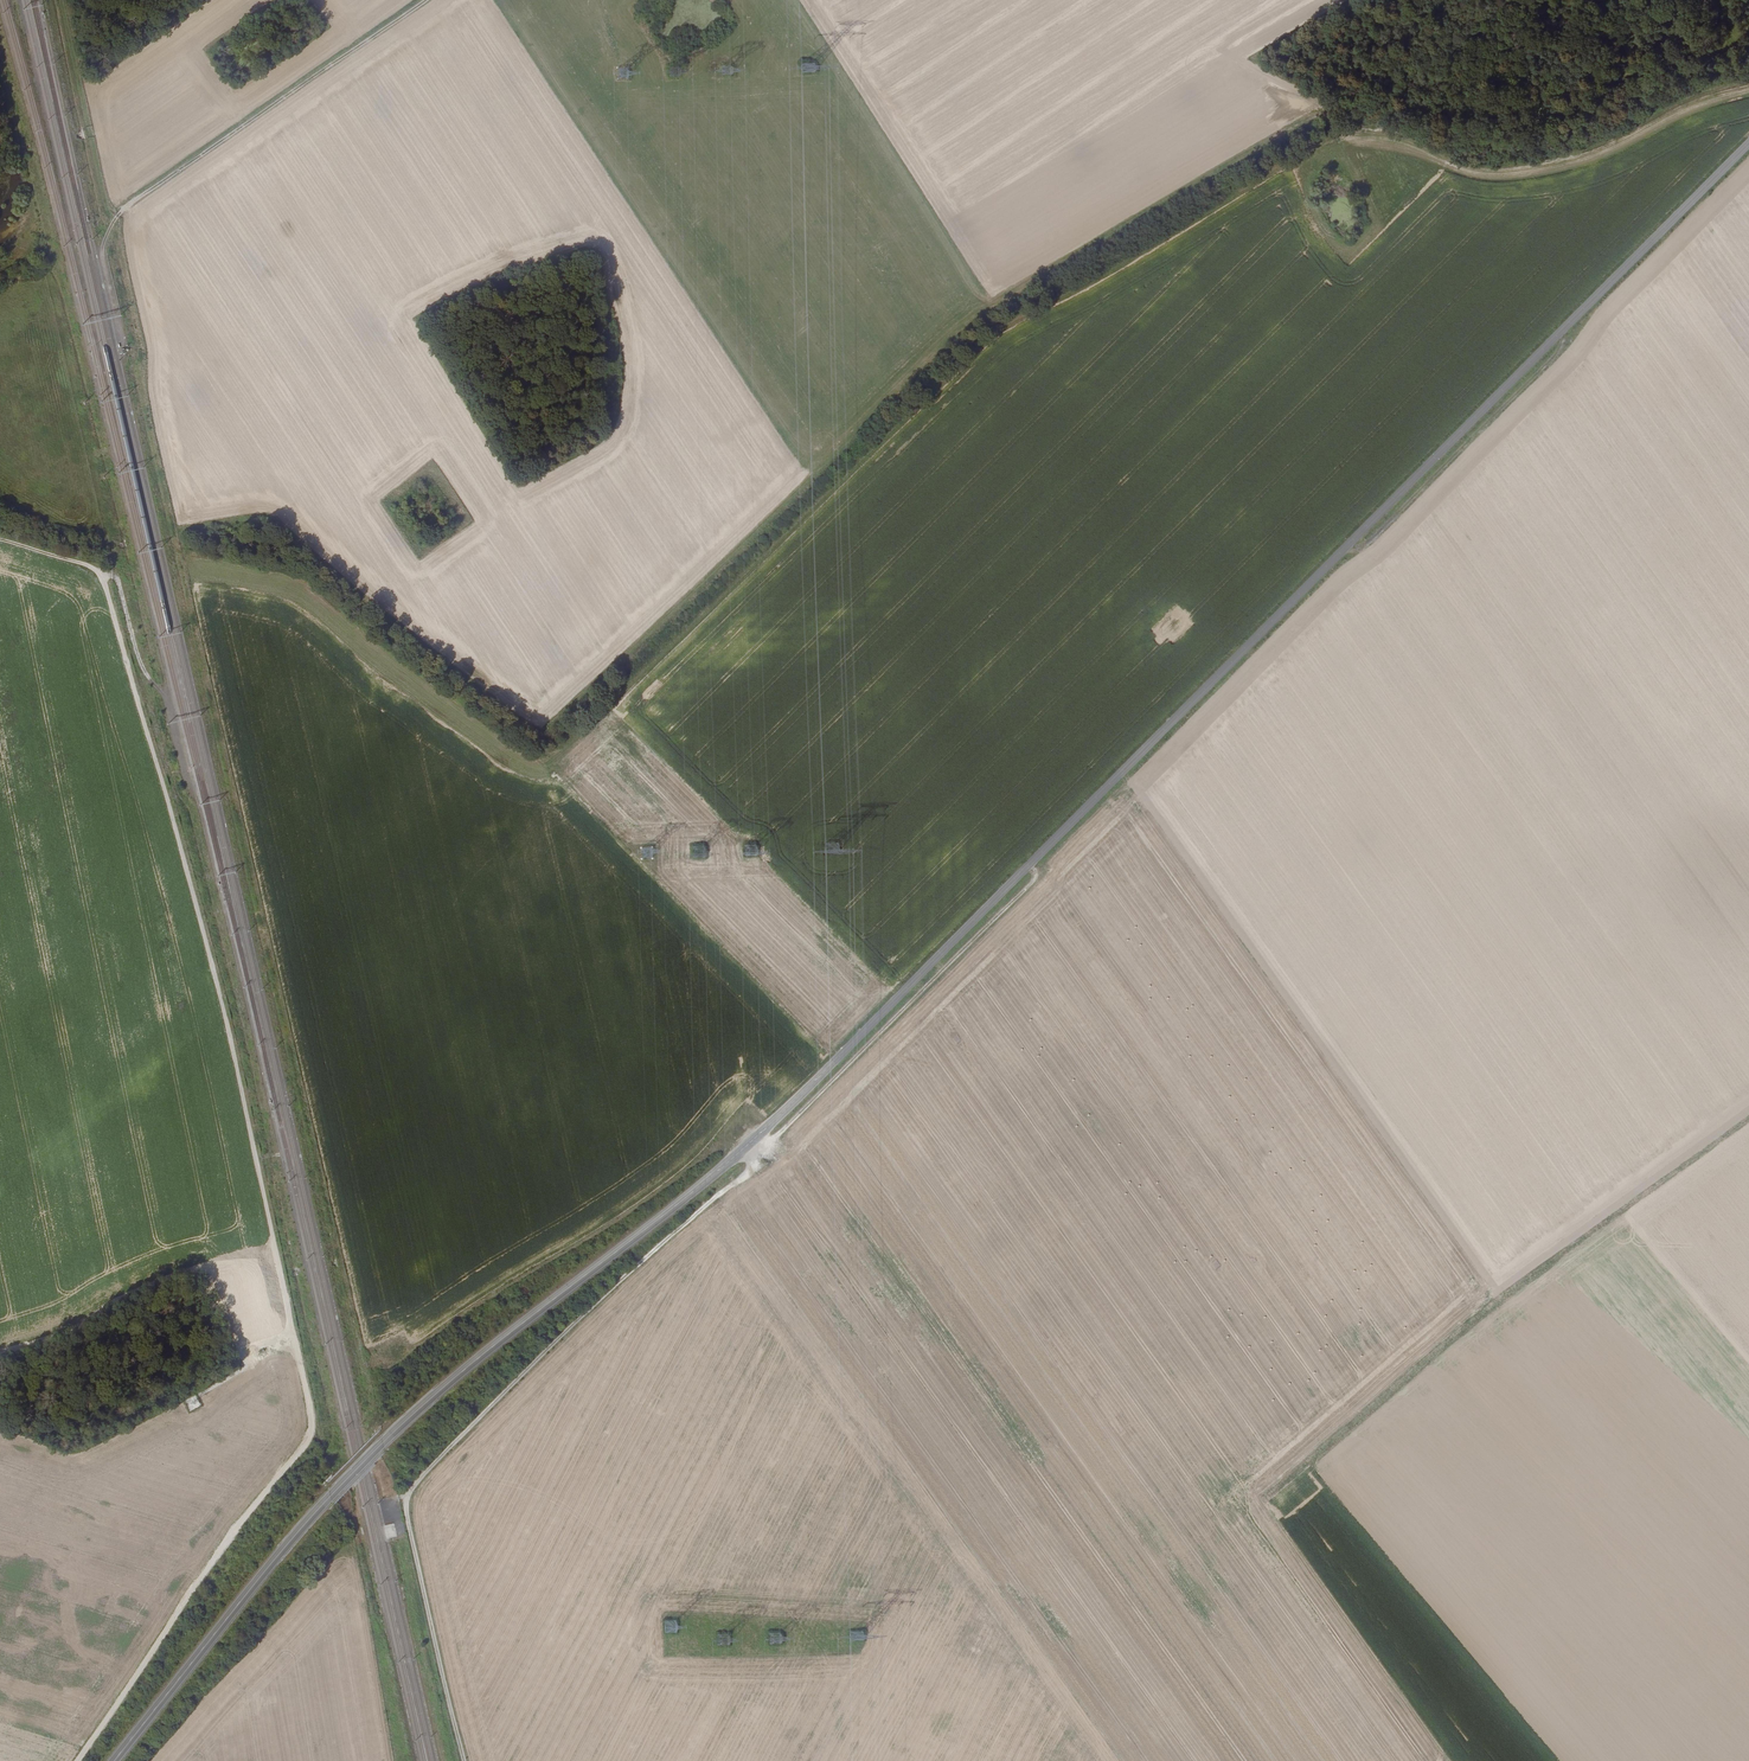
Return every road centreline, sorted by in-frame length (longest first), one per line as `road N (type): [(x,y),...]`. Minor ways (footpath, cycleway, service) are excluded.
road 1 (tertiary): [(113,1760),(356,1468),(473,1363),(756,1137),(1748,144)]
road 2 (track): [(81,1760),(198,1591),(310,1450),(316,1429),(200,918),(103,579),(84,564),(0,539)]
road 3 (track): [(464,1760),(407,1504),(543,1354),(764,1160),(756,1137)]
road 4 (track): [(765,1147),(1031,883),(1033,861)]
road 5 (track): [(425,0),(117,217)]
road 6 (track): [(0,1357),(193,1269),(205,1275),(243,1347),(294,1329)]

